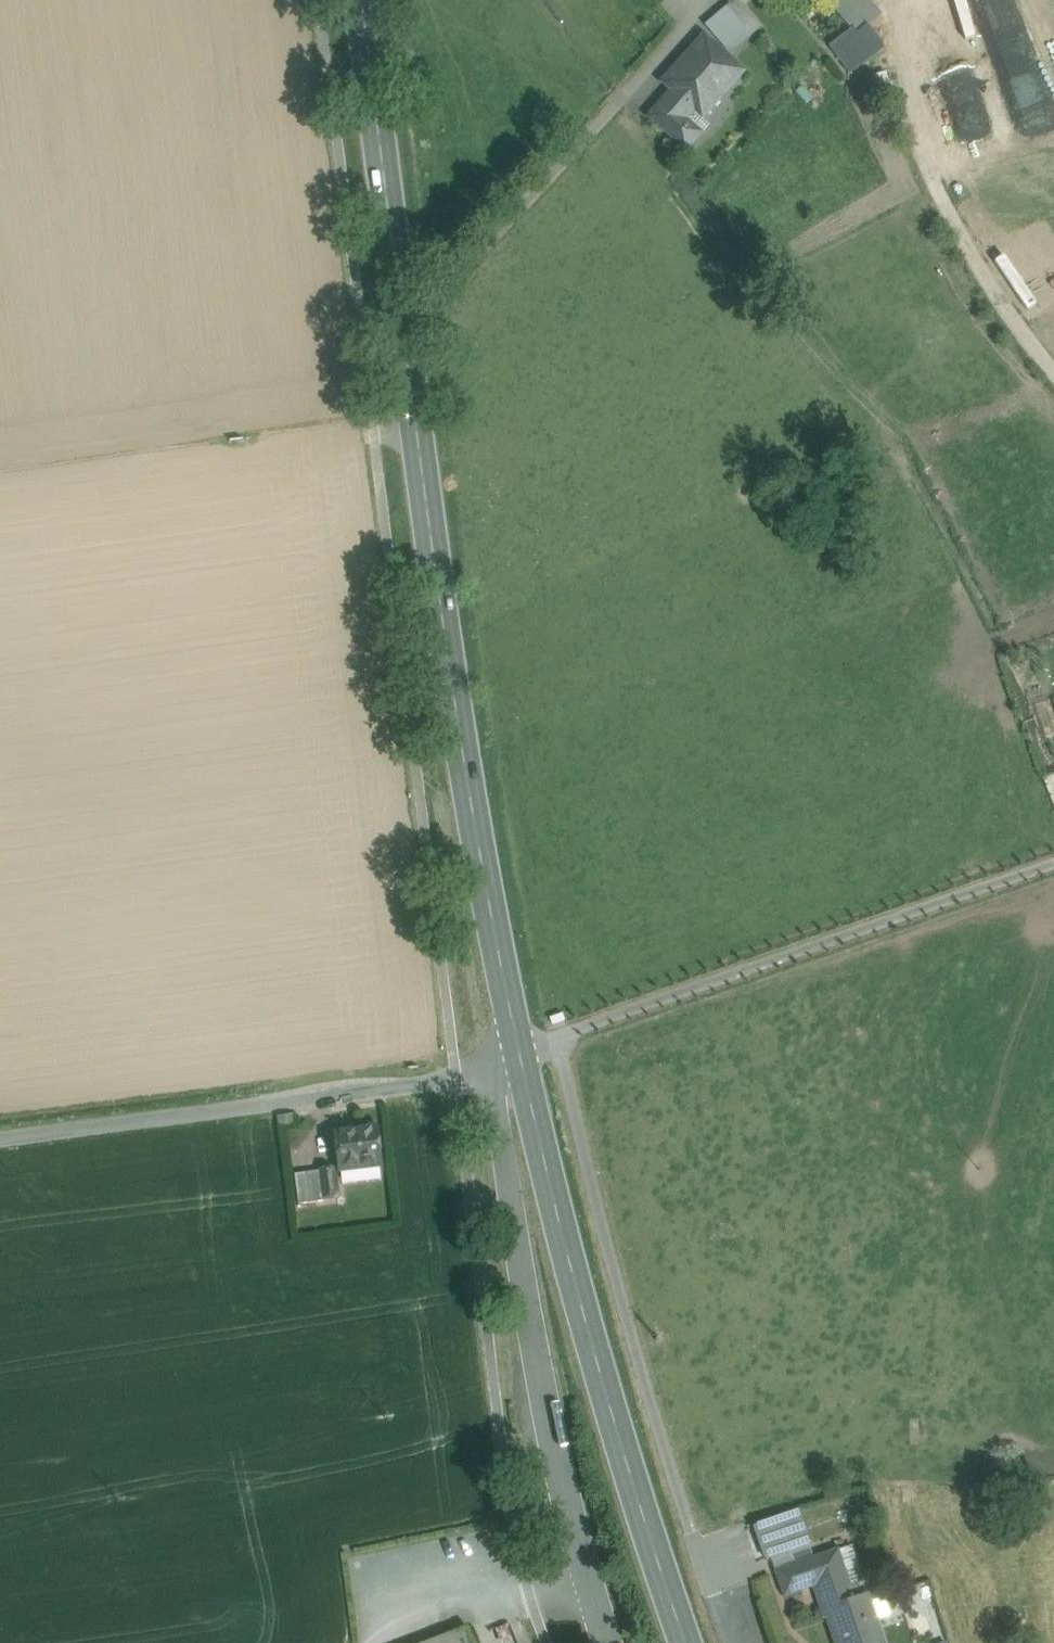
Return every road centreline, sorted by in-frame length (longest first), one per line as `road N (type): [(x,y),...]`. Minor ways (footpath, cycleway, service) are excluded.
road 1 (primary): [(364,0),(517,1054)]
road 2 (primary): [(517,1054),(649,1531),(689,1642)]
road 3 (unclassified): [(0,1156),(237,1124),(452,1078),(517,1054)]

